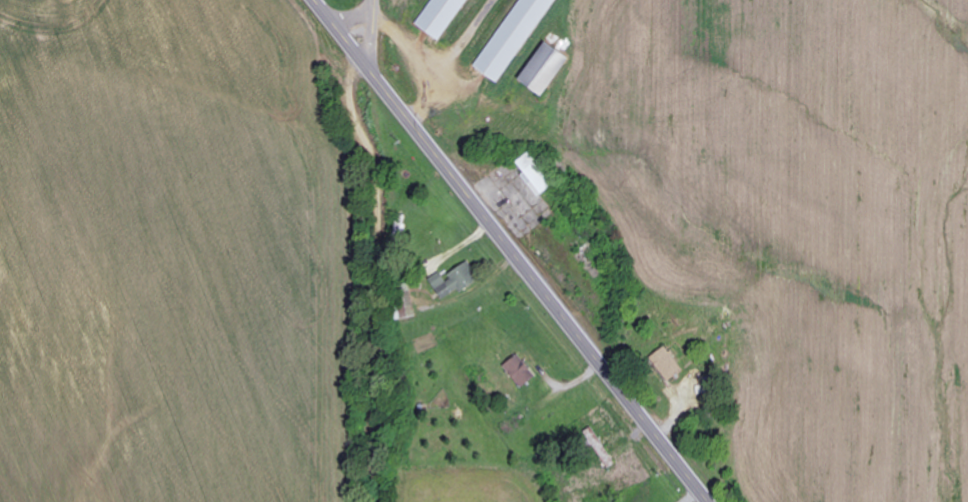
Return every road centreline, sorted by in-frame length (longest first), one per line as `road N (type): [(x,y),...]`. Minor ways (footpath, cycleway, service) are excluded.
road 1 (primary): [(711,501),(353,45)]
road 2 (residential): [(369,66),(351,92),(378,180),(376,501)]

